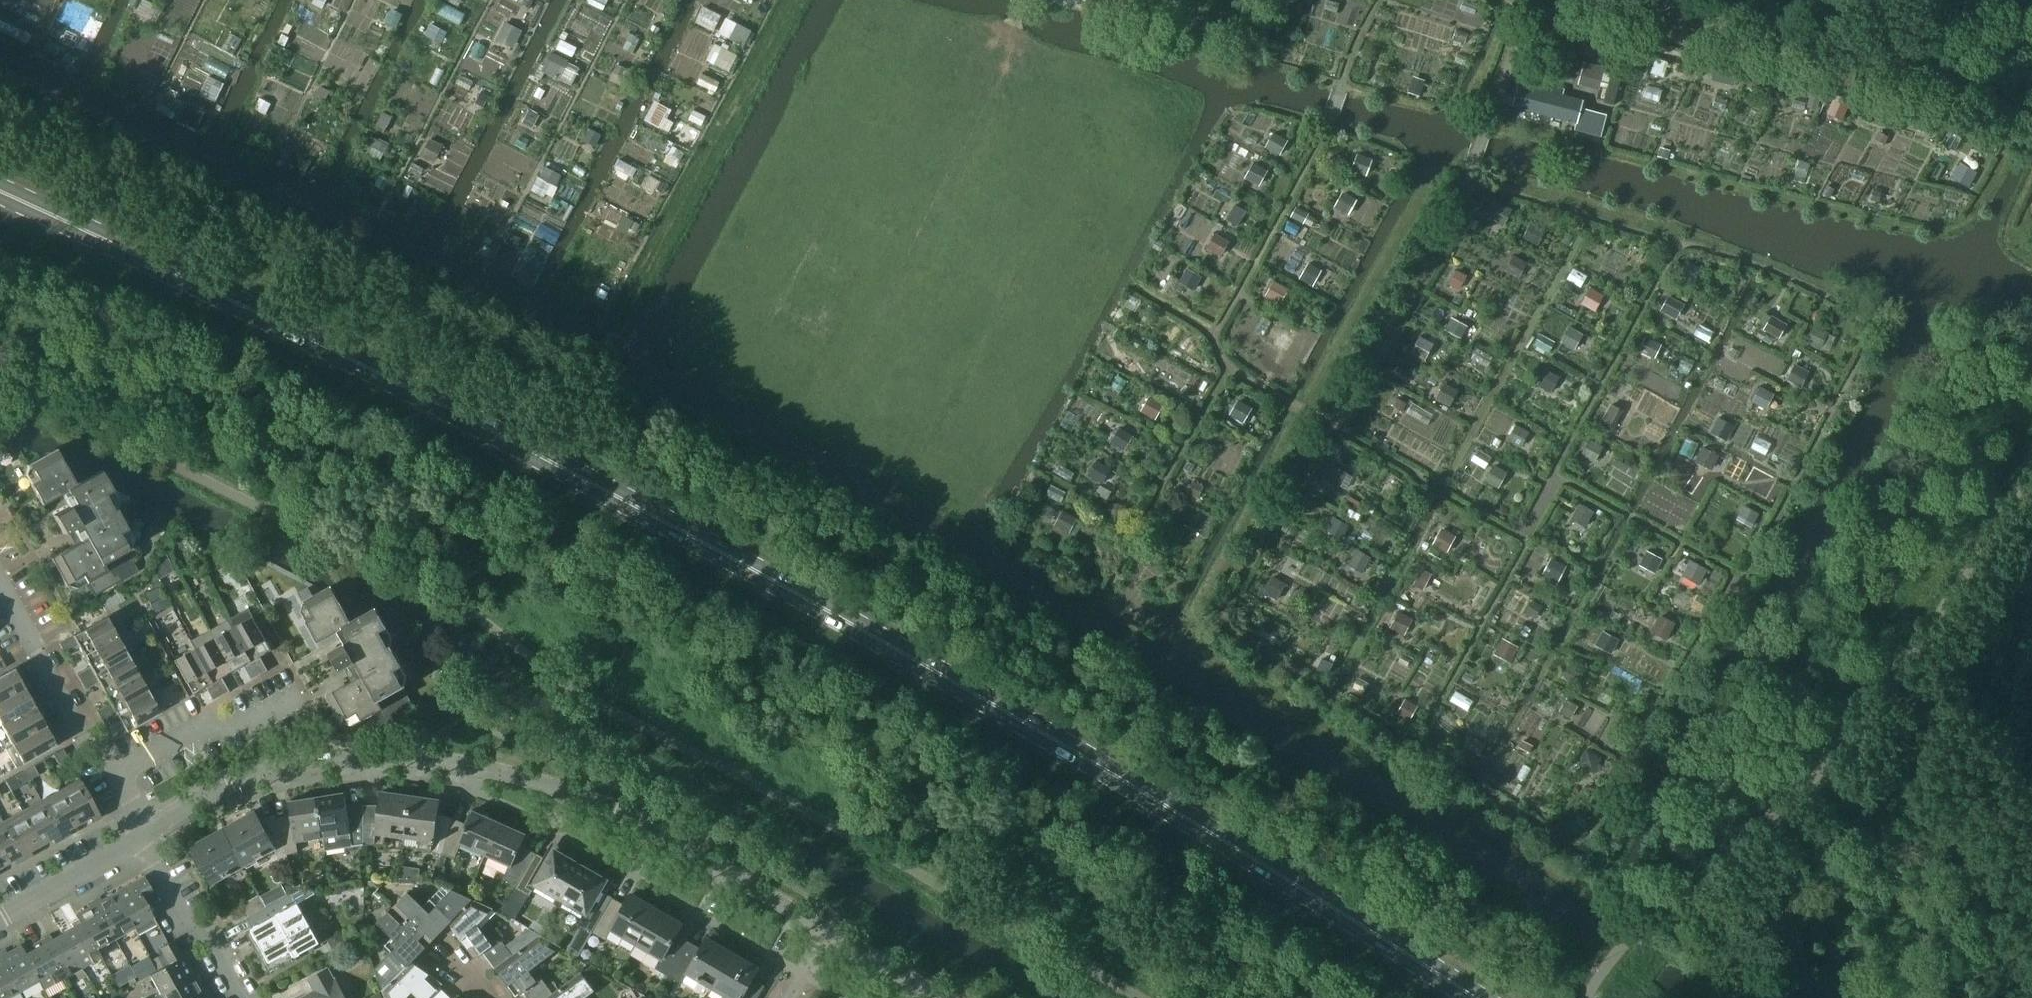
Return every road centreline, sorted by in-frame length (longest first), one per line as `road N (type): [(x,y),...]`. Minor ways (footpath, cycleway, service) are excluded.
road 1 (primary): [(1475,997),(820,600),(384,373),(0,195)]
road 2 (unclassified): [(827,932),(628,816),(476,765),(385,757),(279,770),(220,788),(140,841)]
road 3 (residential): [(115,774),(90,747),(0,587)]
road 4 (residential): [(115,774),(198,728),(235,727),(303,689)]
road 5 (residential): [(242,997),(208,934),(184,918),(140,841)]
road 6 (unclassified): [(0,920),(140,841)]
road 7 (unclassified): [(941,997),(827,932)]

